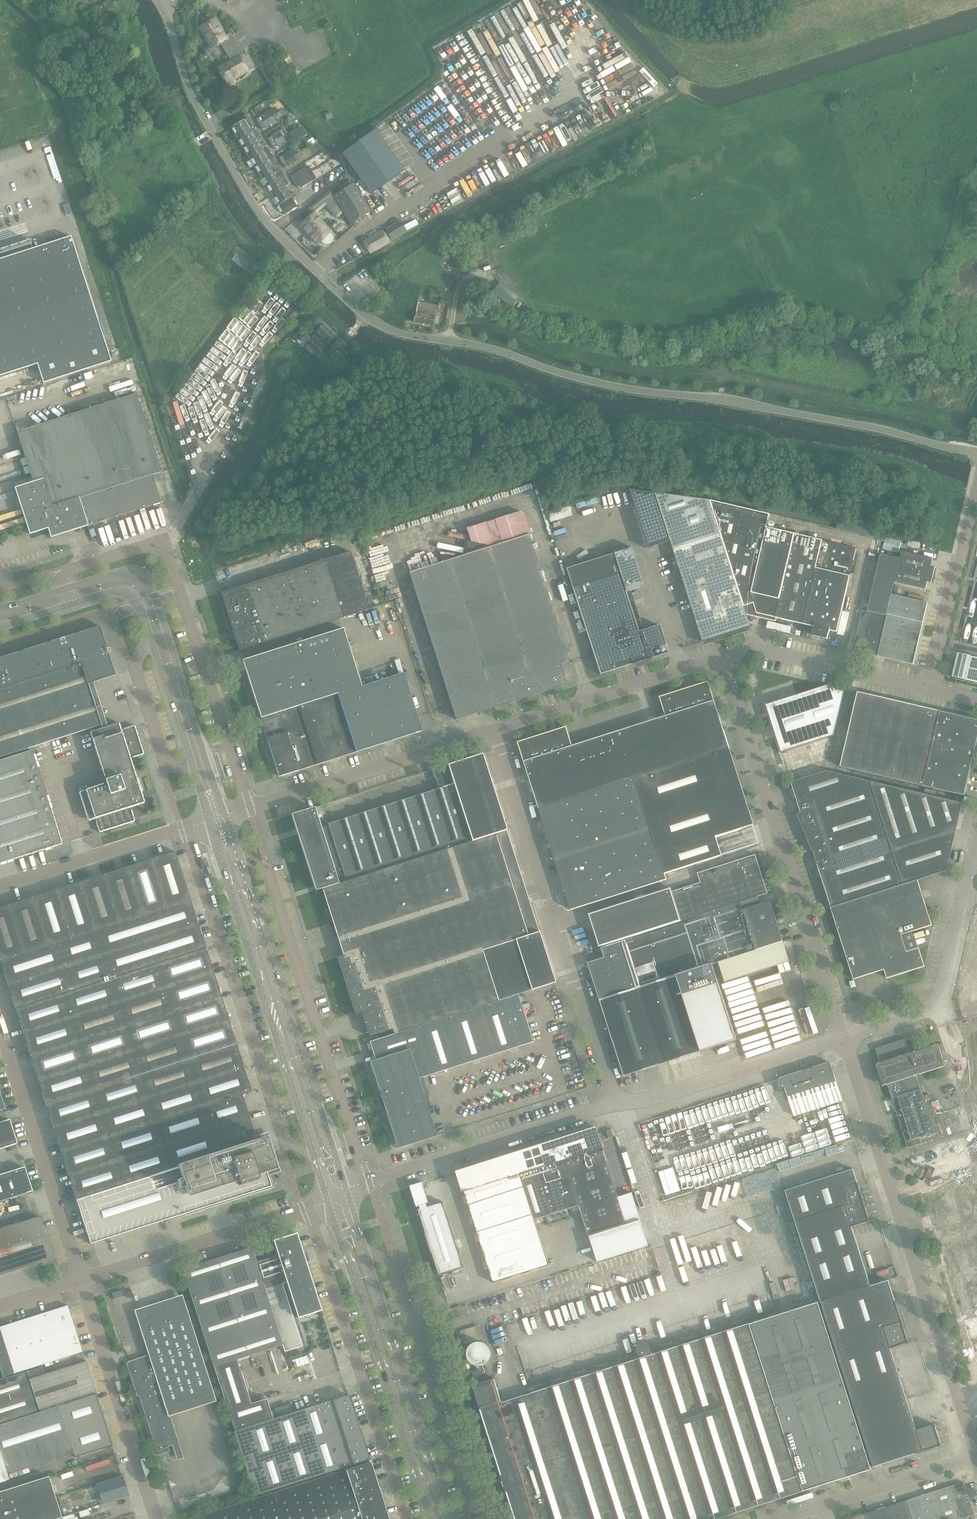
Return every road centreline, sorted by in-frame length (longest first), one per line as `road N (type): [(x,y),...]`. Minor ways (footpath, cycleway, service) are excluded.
road 1 (unclassified): [(976,454),(603,381),(481,345),(402,332),(364,314),(253,203),(214,133),(160,0)]
road 2 (unclassified): [(976,1455),(843,1037)]
road 3 (unclassified): [(249,808),(164,545),(65,570),(64,590)]
road 4 (unclassified): [(843,1037),(725,657)]
road 5 (unclassified): [(614,1104),(498,731)]
road 6 (unclassified): [(367,1182),(271,880),(234,849)]
road 7 (unclassified): [(186,830),(284,1140),(318,1161)]
road 8 (secondary): [(345,1189),(234,849)]
road 9 (secondary): [(211,821),(318,1161)]
road 10 (secondary): [(330,1196),(431,1518)]
road 11 (secondary): [(224,816),(149,587),(122,574),(64,590)]
road 12 (unclassified): [(302,1210),(404,1518)]
road 13 (unclassified): [(476,1518),(394,1266),(363,1250)]
road 14 (secondary): [(452,1518),(363,1250)]
road 15 (unclassified): [(80,1281),(0,1028)]
road 16 (unclassified): [(498,731),(249,808)]
road 17 (unclassified): [(367,1182),(614,1104)]
road 18 (unclassified): [(157,1518),(80,1281)]
road 19 (unclassified): [(725,657),(498,731)]
road 20 (unclassified): [(614,1104),(843,1037)]
road 21 (unclassified): [(80,1281),(302,1210)]
road 22 (unclassified): [(843,1037),(939,1009),(963,899)]
road 23 (unclassified): [(928,688),(753,649),(725,657)]
road 24 (unclassified): [(928,688),(976,489)]
road 25 (unclassified): [(0,887),(186,830)]
road 26 (unclassified): [(150,638),(135,667),(163,760),(195,770)]
road 27 (unclassified): [(828,1504),(976,1457)]
road 28 (secondary): [(150,638),(195,770)]

